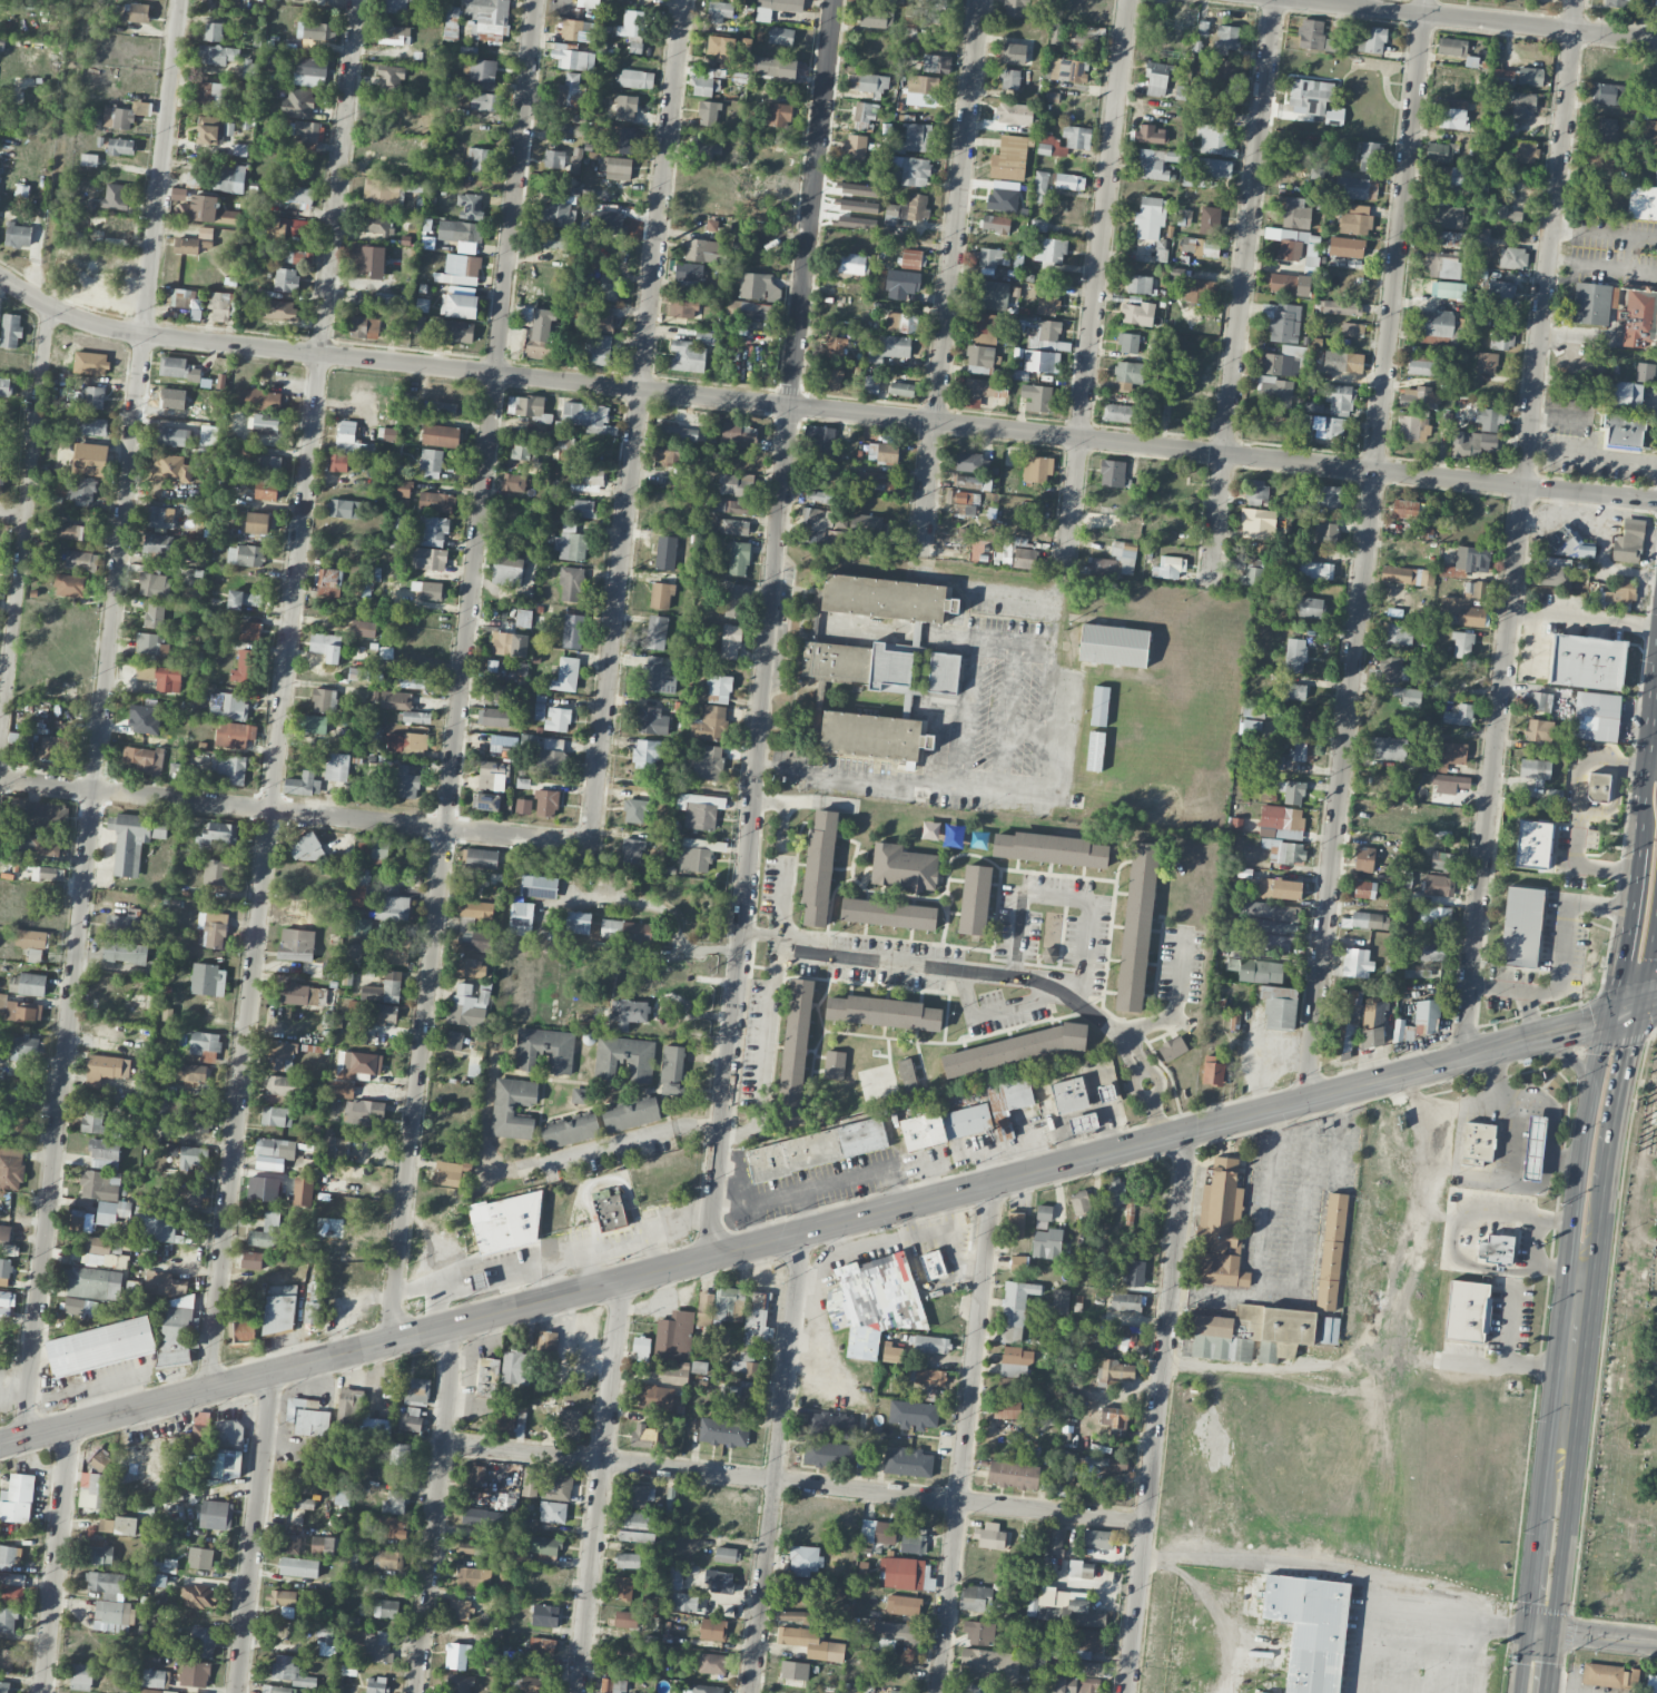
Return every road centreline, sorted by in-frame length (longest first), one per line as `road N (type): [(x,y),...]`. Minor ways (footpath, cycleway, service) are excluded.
road 1 (tertiary): [(1656,501),(172,337),(88,321),(0,276)]
road 2 (secondary): [(1609,1017),(0,1446)]
road 3 (residential): [(180,0),(23,1440)]
road 4 (residential): [(359,0),(207,1389)]
road 5 (residential): [(536,0),(393,1340)]
road 6 (residential): [(834,0),(708,1258)]
road 7 (residential): [(1424,0),(1305,1100)]
road 8 (residential): [(1576,0),(1467,1055)]
road 9 (residential): [(681,0),(591,845)]
road 10 (residential): [(1147,1520),(444,1445)]
road 11 (residential): [(591,845),(0,780)]
road 12 (residential): [(1127,0),(1063,578)]
road 13 (residential): [(1273,0),(1213,565)]
road 14 (residential): [(1184,1132),(1127,1692)]
road 15 (residential): [(981,0),(919,558)]
road 16 (residential): [(995,1182),(939,1692)]
road 17 (residential): [(799,1233),(752,1692)]
road 18 (residential): [(48,304),(0,727)]
road 19 (residential): [(624,1280),(579,1692)]
road 20 (residential): [(447,1326),(451,1366),(417,1692)]
road 21 (primary): [(1580,1272),(1542,1632)]
road 22 (residential): [(1656,38),(1308,0)]
road 23 (residential): [(273,1372),(238,1692)]
road 24 (residential): [(71,1427),(43,1692)]
road 25 (primary): [(1605,1174),(1637,1012)]
road 26 (primary): [(1636,858),(1609,1017)]
road 27 (primary): [(1609,1017),(1579,1160)]

